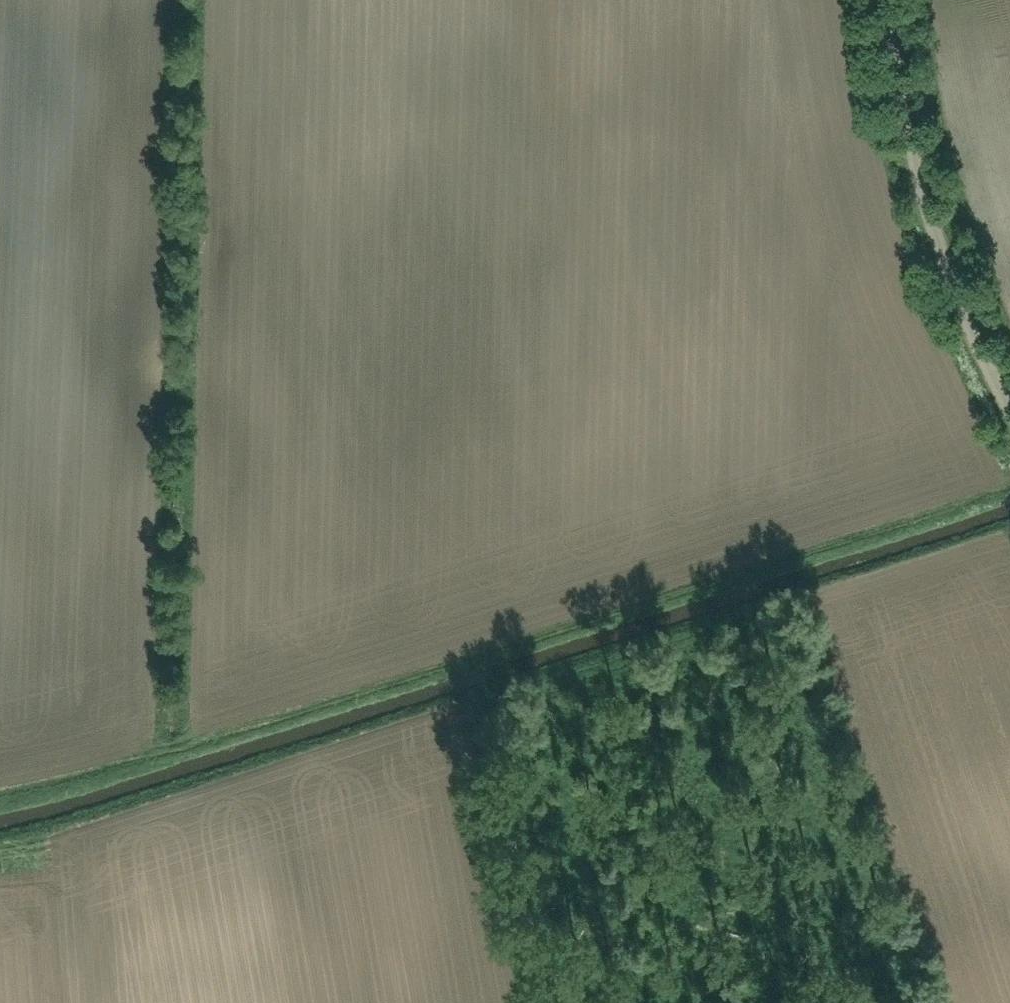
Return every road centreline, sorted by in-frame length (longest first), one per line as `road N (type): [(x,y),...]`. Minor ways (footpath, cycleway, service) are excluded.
road 1 (unclassified): [(897,0),(947,310),(1009,415)]

